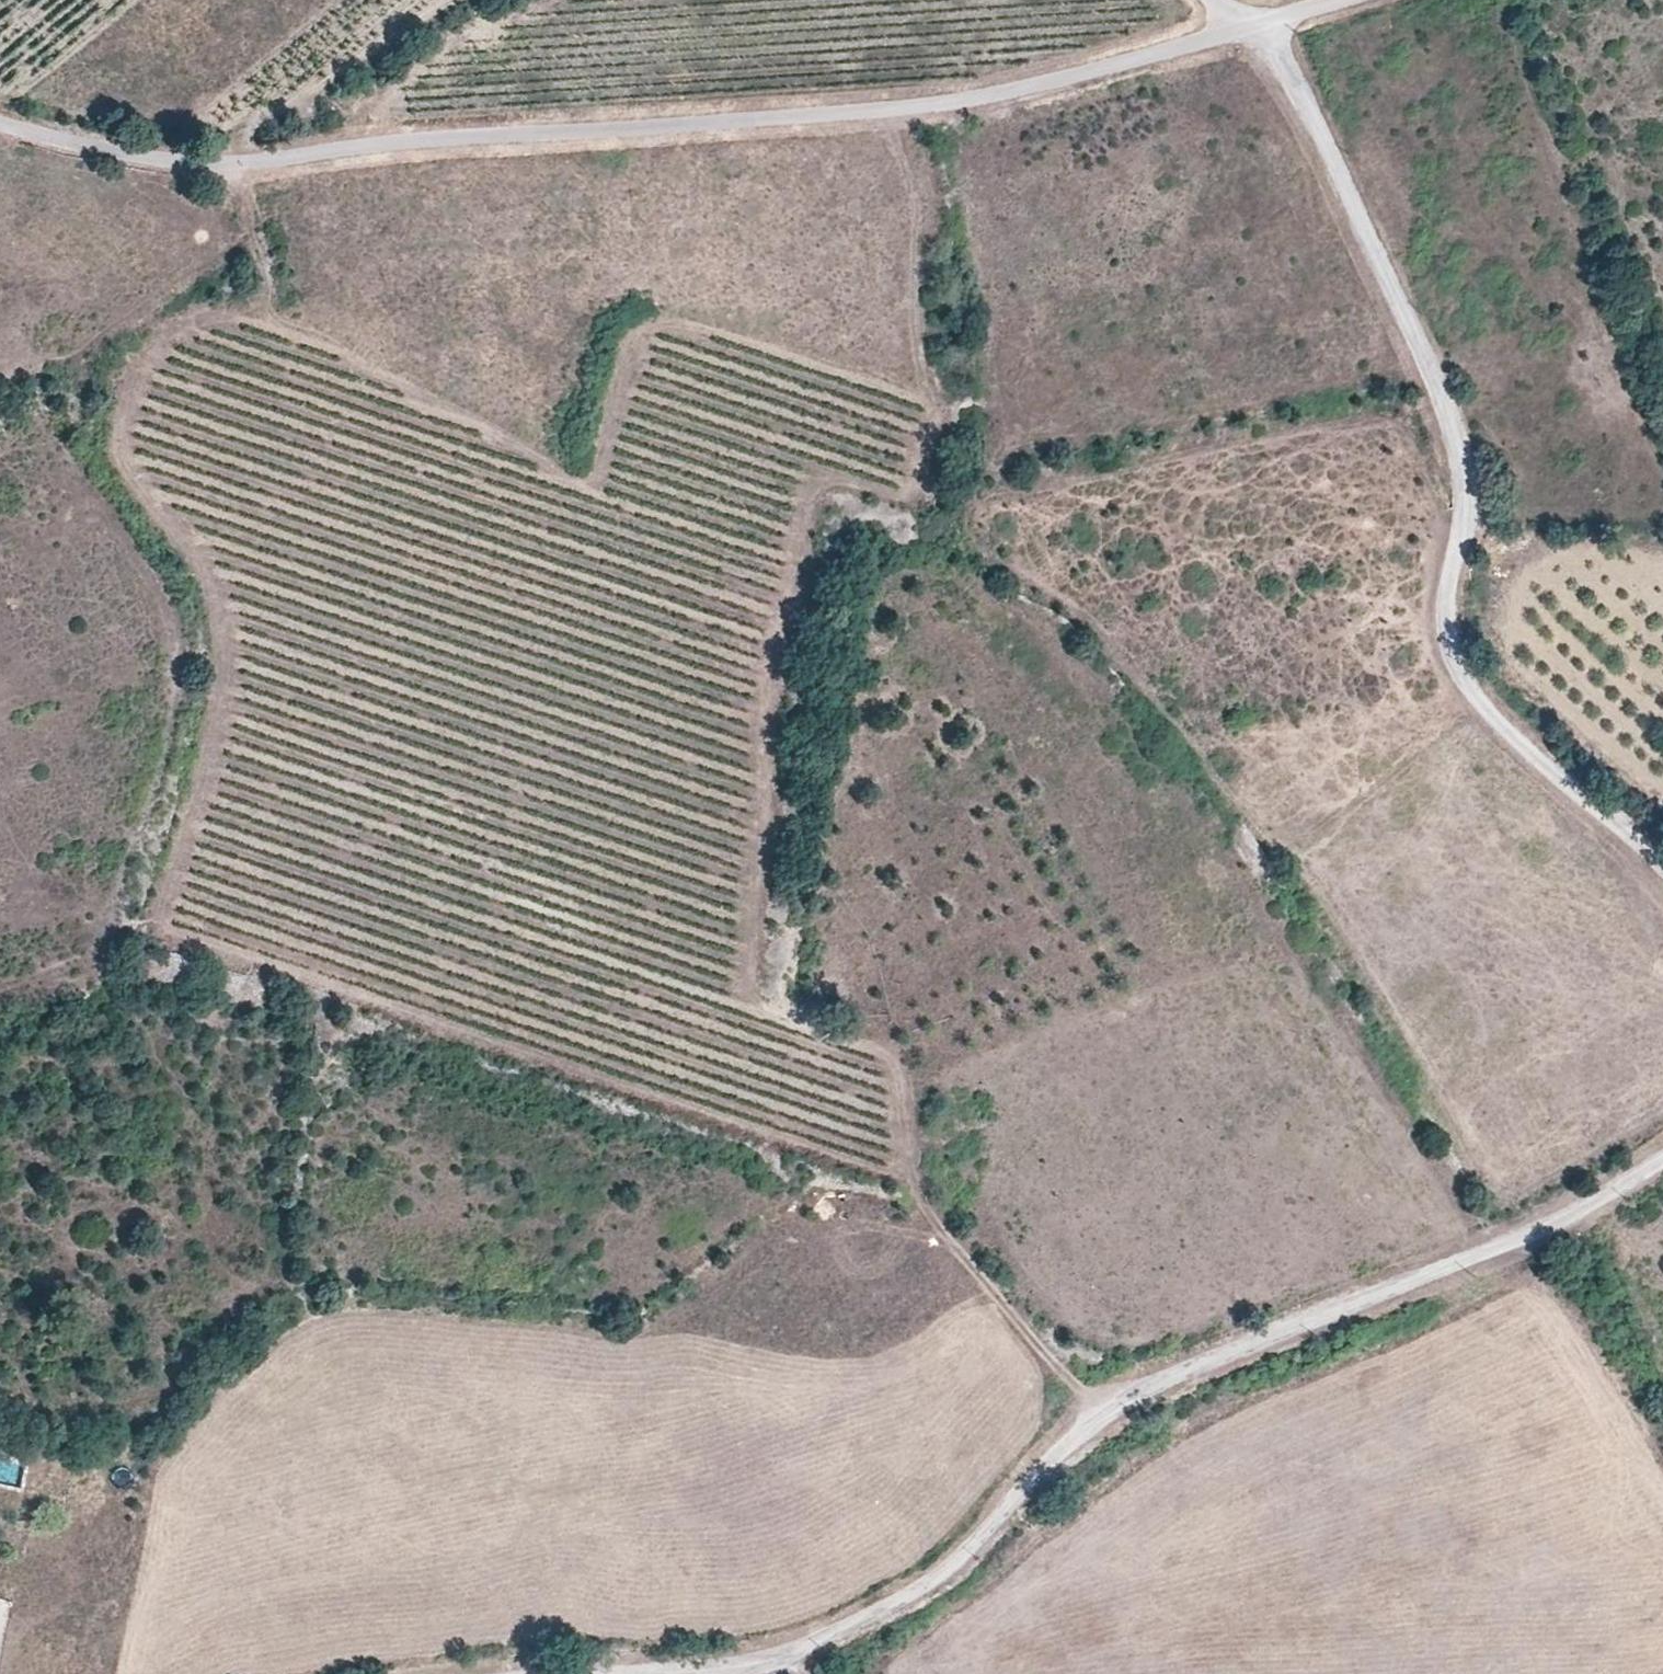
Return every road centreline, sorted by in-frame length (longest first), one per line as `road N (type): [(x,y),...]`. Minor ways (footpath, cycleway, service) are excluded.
road 1 (unclassified): [(1245,26),(913,110),(562,138),(145,159),(0,122)]
road 2 (unclassified): [(1662,1159),(1549,1228),(1094,1420),(1039,1477),(984,1552),(925,1594),(812,1649),(700,1673)]
road 3 (unclassified): [(1245,26),(1313,95),(1474,479),(1452,645),(1521,740),(1662,861)]

